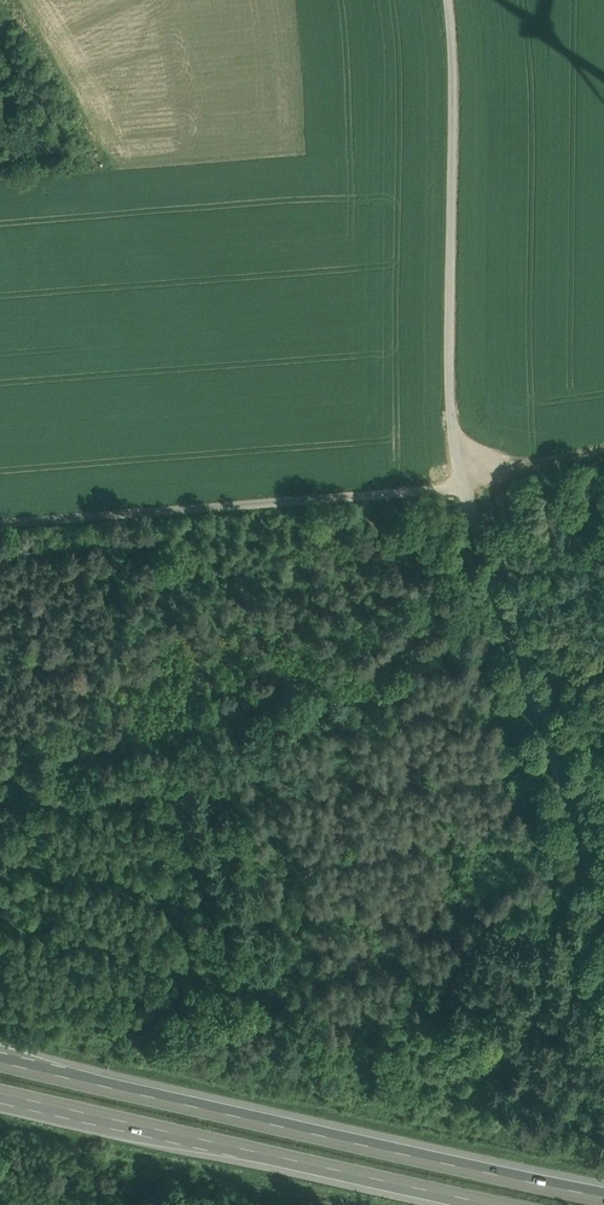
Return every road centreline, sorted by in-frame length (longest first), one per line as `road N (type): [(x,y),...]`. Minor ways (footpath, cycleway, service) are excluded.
road 1 (unclassified): [(603,894),(456,450),(449,0)]
road 2 (motorway): [(603,1196),(0,1062)]
road 3 (motorway): [(0,1093),(500,1204)]
road 4 (track): [(462,481),(603,445)]

